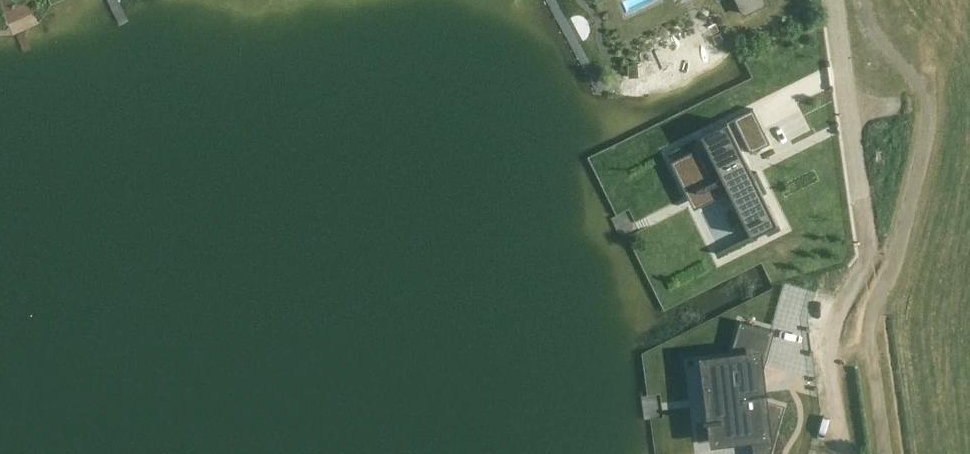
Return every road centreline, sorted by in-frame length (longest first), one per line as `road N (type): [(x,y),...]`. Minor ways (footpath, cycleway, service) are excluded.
road 1 (unclassified): [(832,0),(866,259),(837,321),(844,453)]

